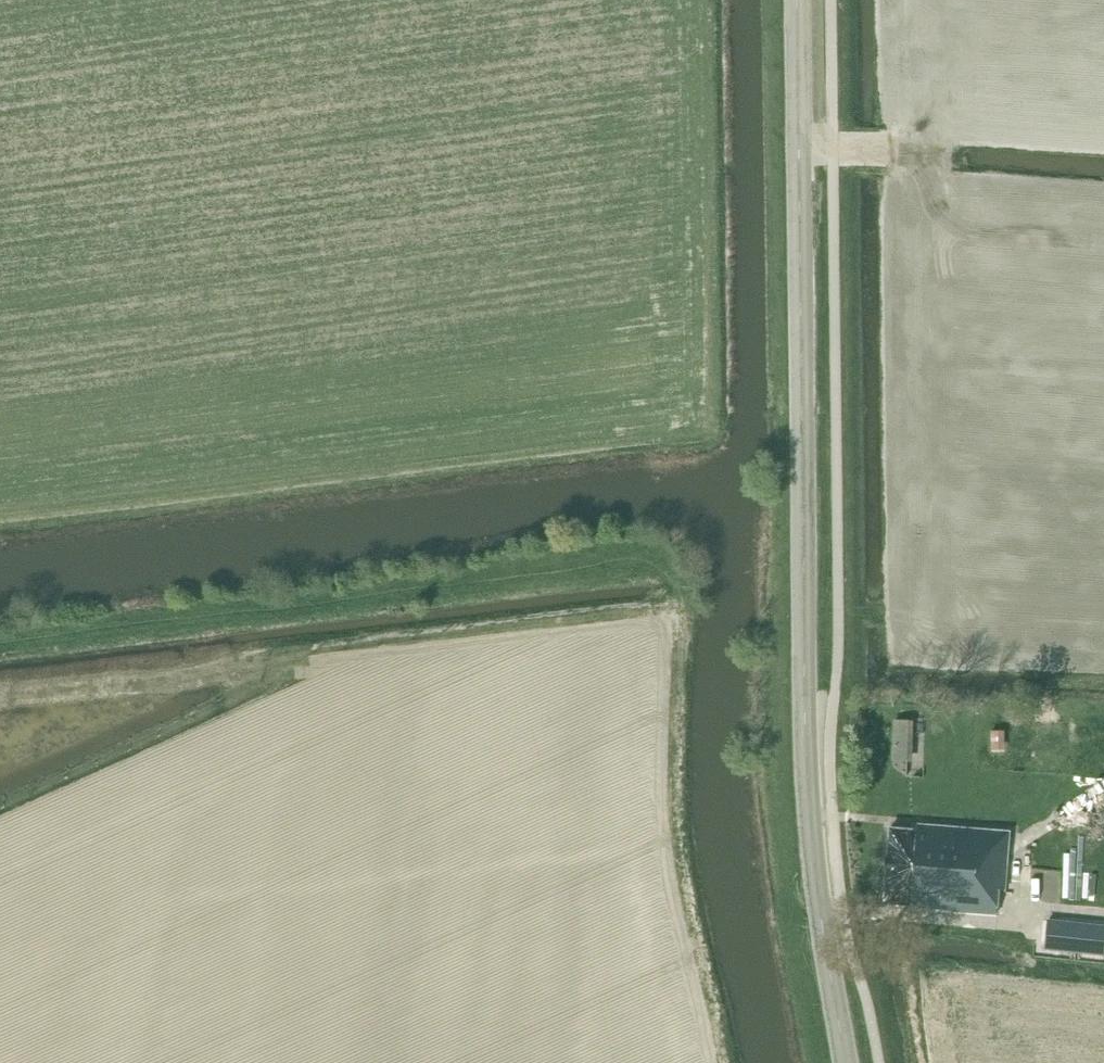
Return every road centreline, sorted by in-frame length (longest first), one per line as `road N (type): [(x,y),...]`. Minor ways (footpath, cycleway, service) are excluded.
road 1 (secondary): [(848,1062),(823,914),(806,718),(799,0)]

